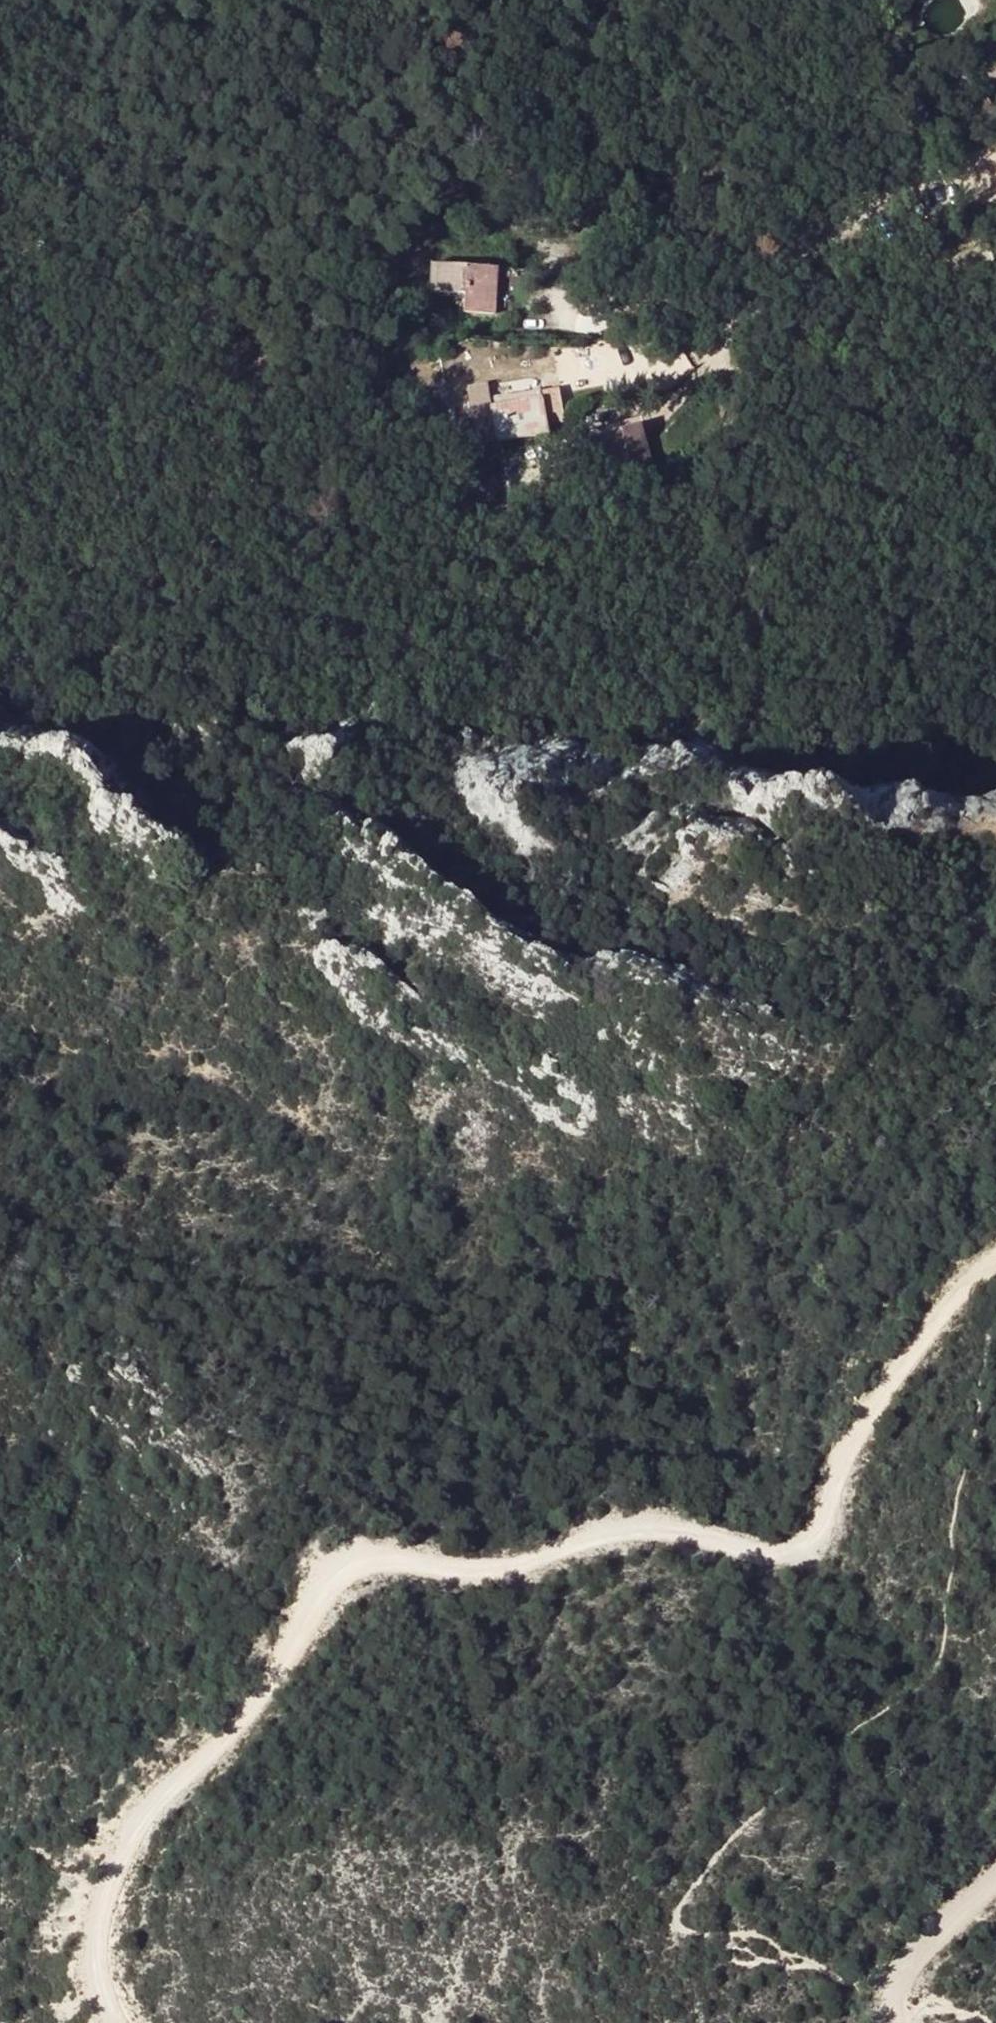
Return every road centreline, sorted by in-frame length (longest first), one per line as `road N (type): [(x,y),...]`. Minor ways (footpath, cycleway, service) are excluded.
road 1 (track): [(995,1261),(916,1352),(835,1473),(821,1536),(771,1554),(659,1529),(511,1567),(412,1564),(334,1573),(223,1740),(137,1813),(109,1876),(89,1965),(122,2022)]
road 2 (track): [(898,2002),(921,1955),(995,1889)]

